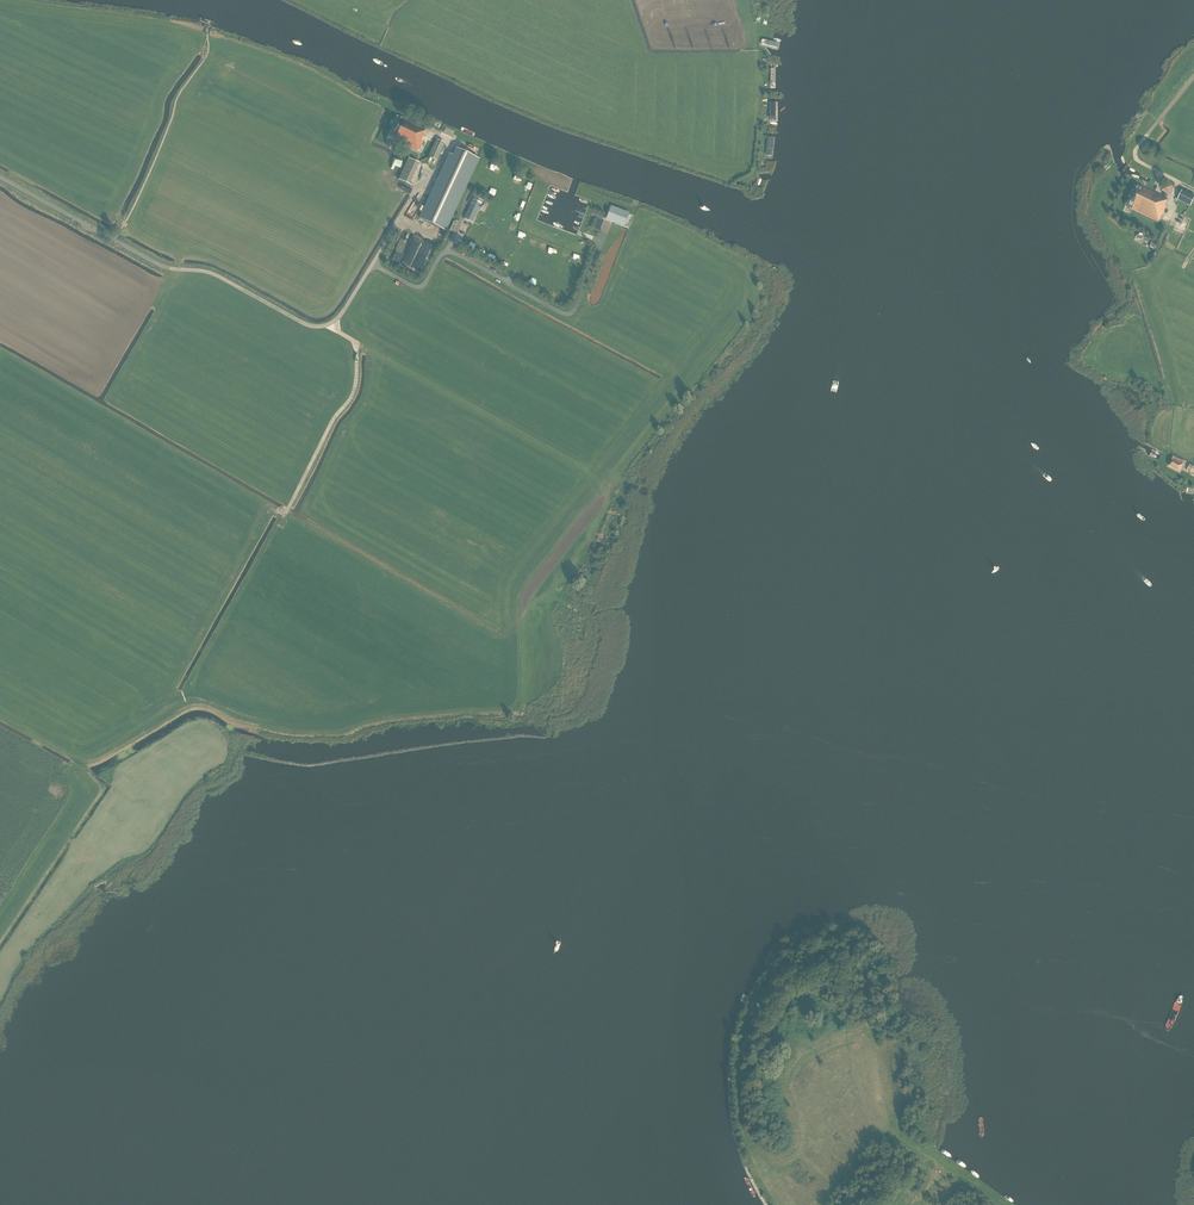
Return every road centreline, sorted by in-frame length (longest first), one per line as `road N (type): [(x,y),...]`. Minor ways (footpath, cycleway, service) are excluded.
road 1 (unclassified): [(0,176),(161,265),(216,274),(310,325),(339,316),(373,263)]
road 2 (track): [(333,321),(358,342),(353,390),(284,515)]

